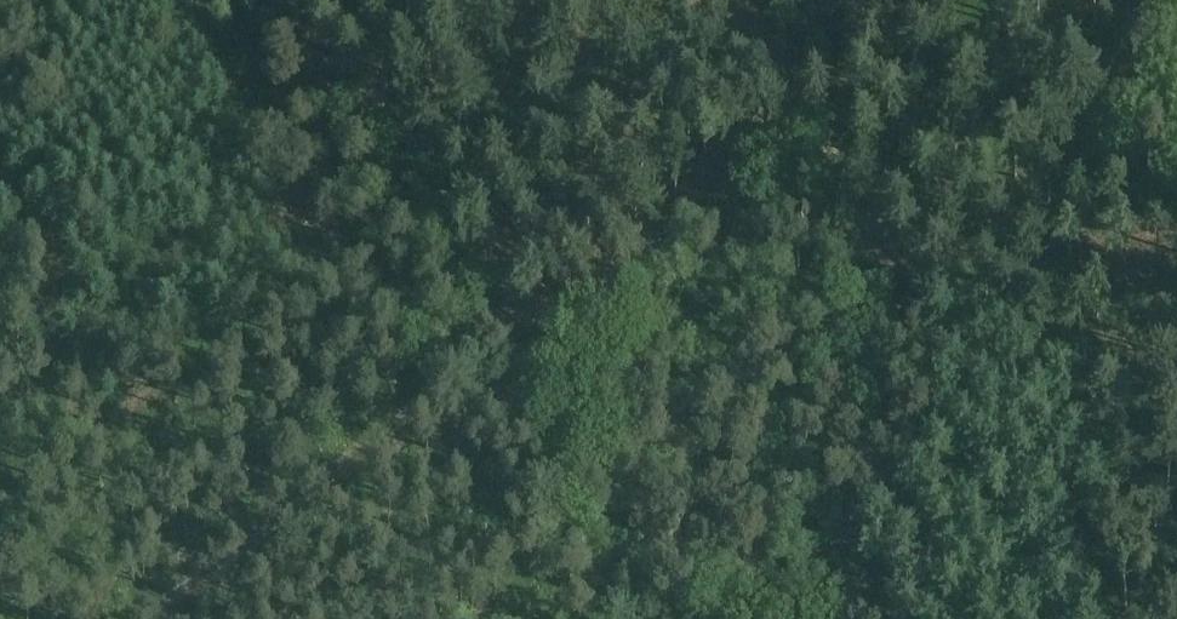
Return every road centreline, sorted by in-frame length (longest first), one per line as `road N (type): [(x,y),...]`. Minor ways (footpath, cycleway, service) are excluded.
road 1 (track): [(701,0),(651,108),(596,183),(388,422),(276,514),(109,618)]

